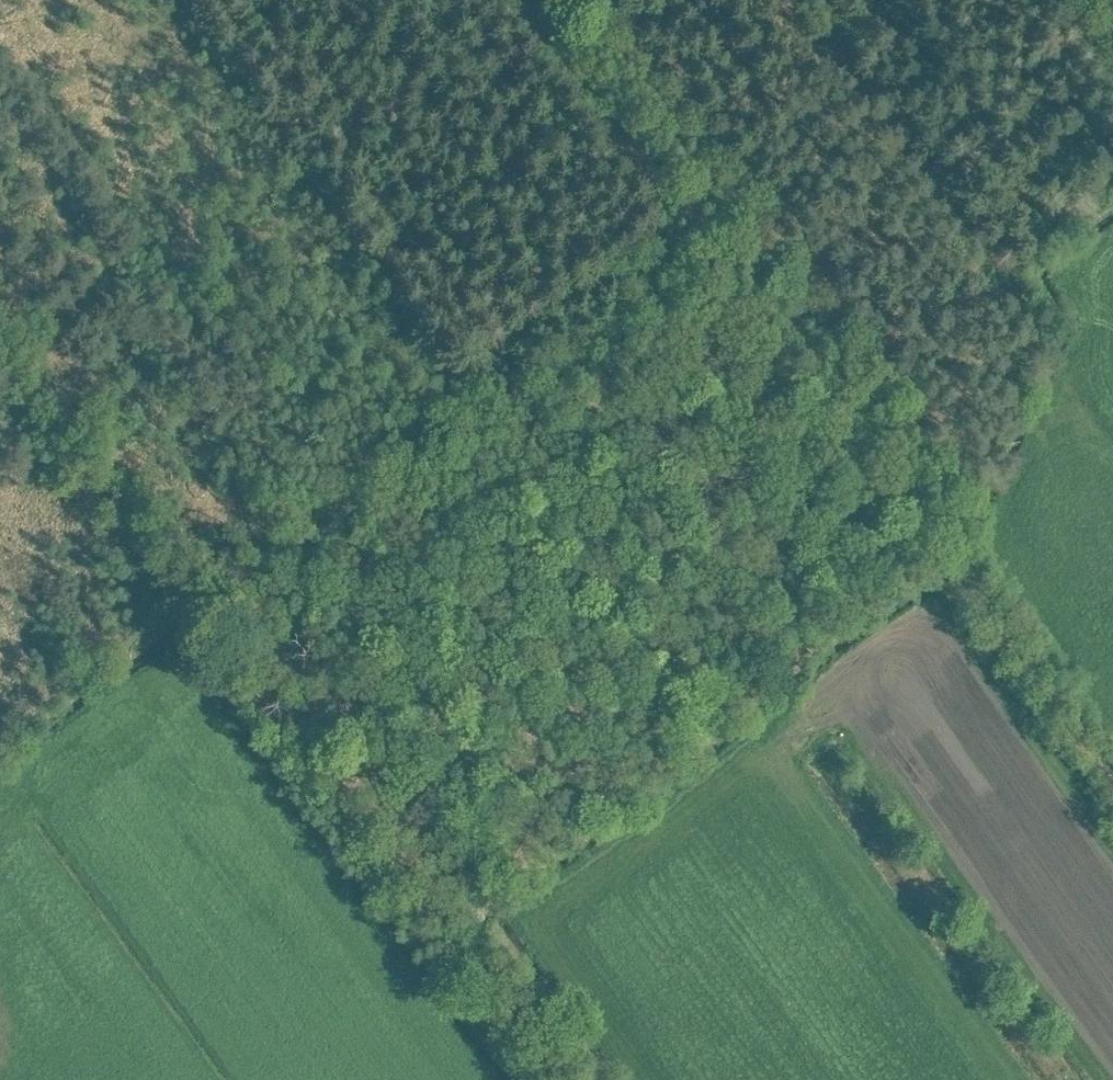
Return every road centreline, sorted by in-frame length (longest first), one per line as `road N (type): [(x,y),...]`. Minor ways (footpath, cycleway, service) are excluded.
road 1 (track): [(524,0),(1112,779)]

